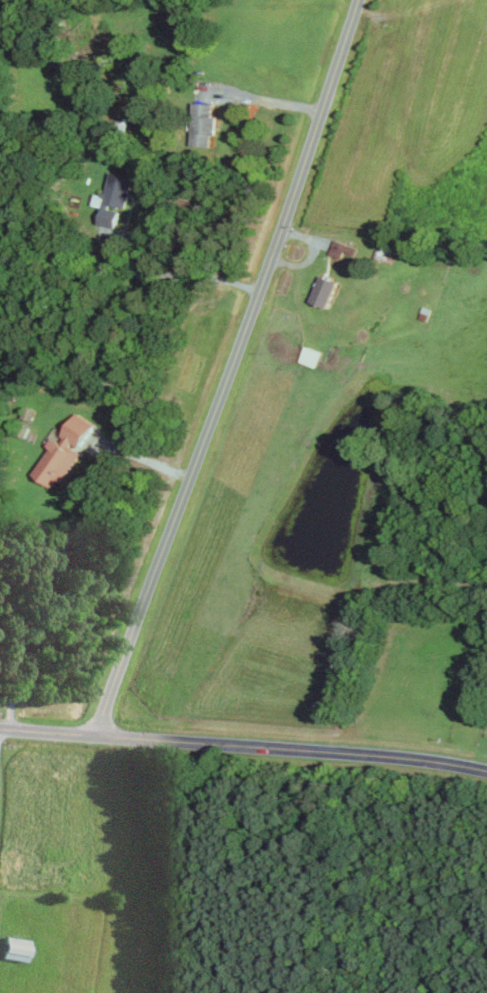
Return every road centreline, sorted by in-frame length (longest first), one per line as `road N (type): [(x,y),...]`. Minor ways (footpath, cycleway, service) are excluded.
road 1 (residential): [(103,729),(359,0)]
road 2 (residential): [(0,728),(103,729),(486,776)]

